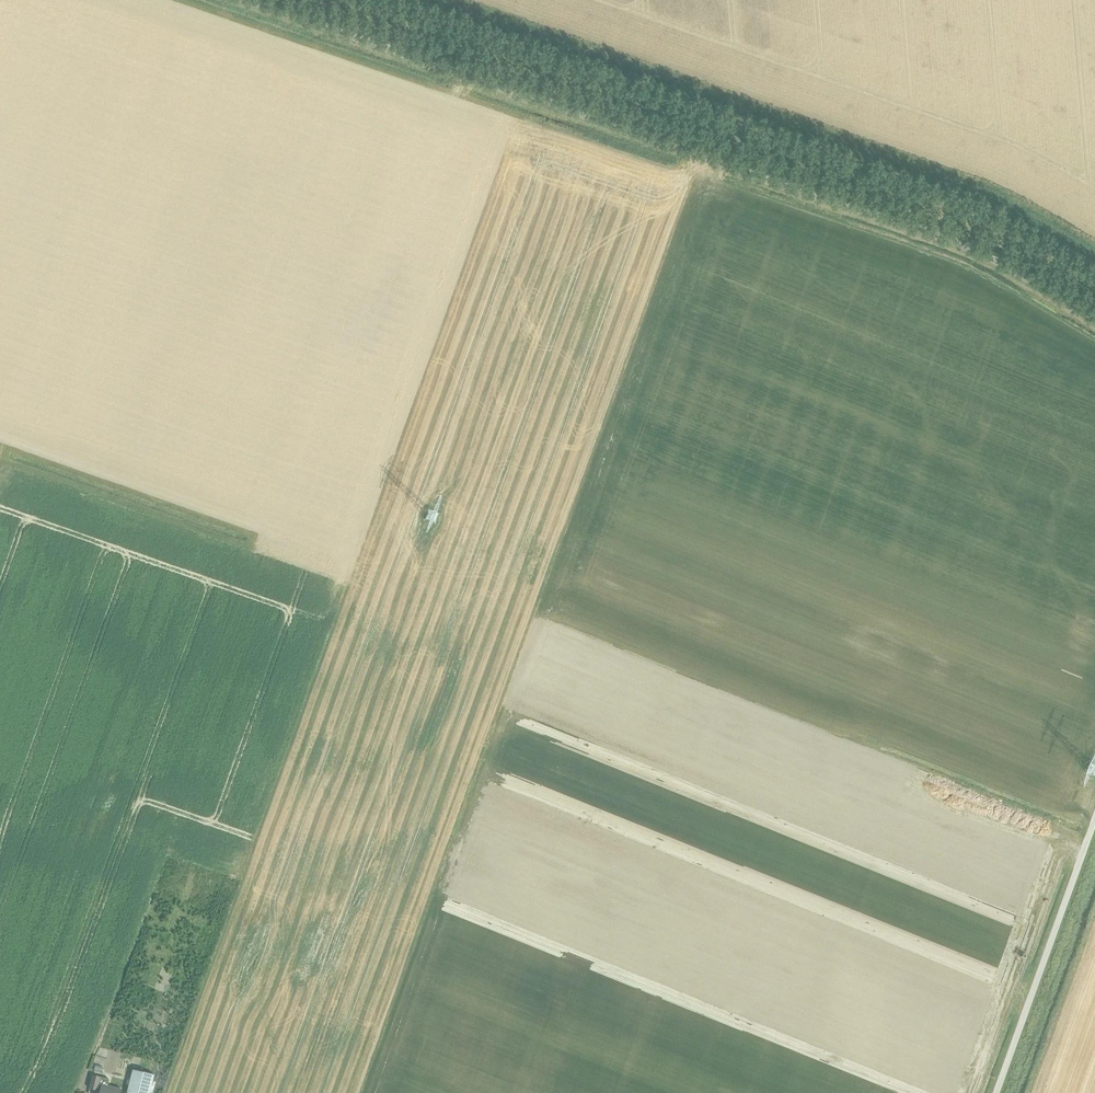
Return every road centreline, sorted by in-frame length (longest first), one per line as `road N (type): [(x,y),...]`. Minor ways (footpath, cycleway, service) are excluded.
road 1 (track): [(1094,321),(940,240),(246,0)]
road 2 (unclassified): [(996,1092),(1094,818)]

